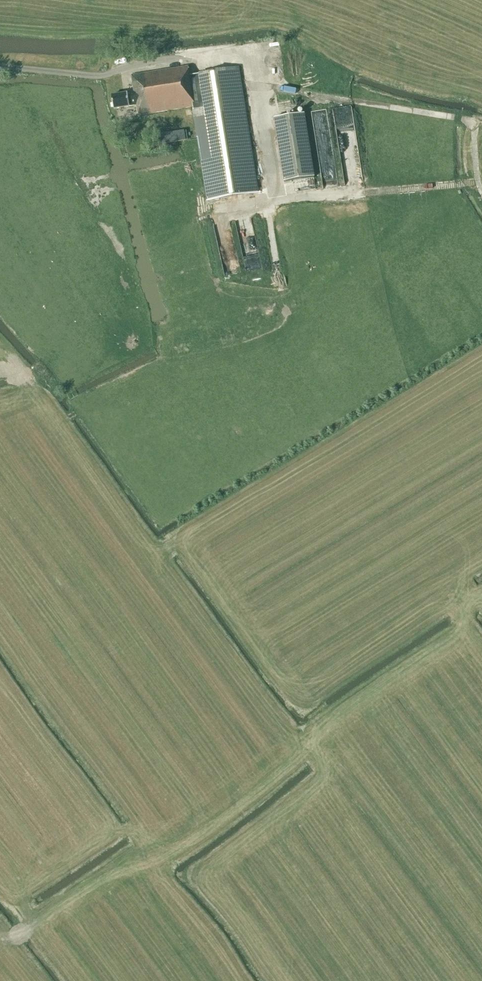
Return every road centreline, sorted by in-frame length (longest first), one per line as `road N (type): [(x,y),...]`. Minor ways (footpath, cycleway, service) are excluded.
road 1 (track): [(258,85),(476,123),(481,191)]

